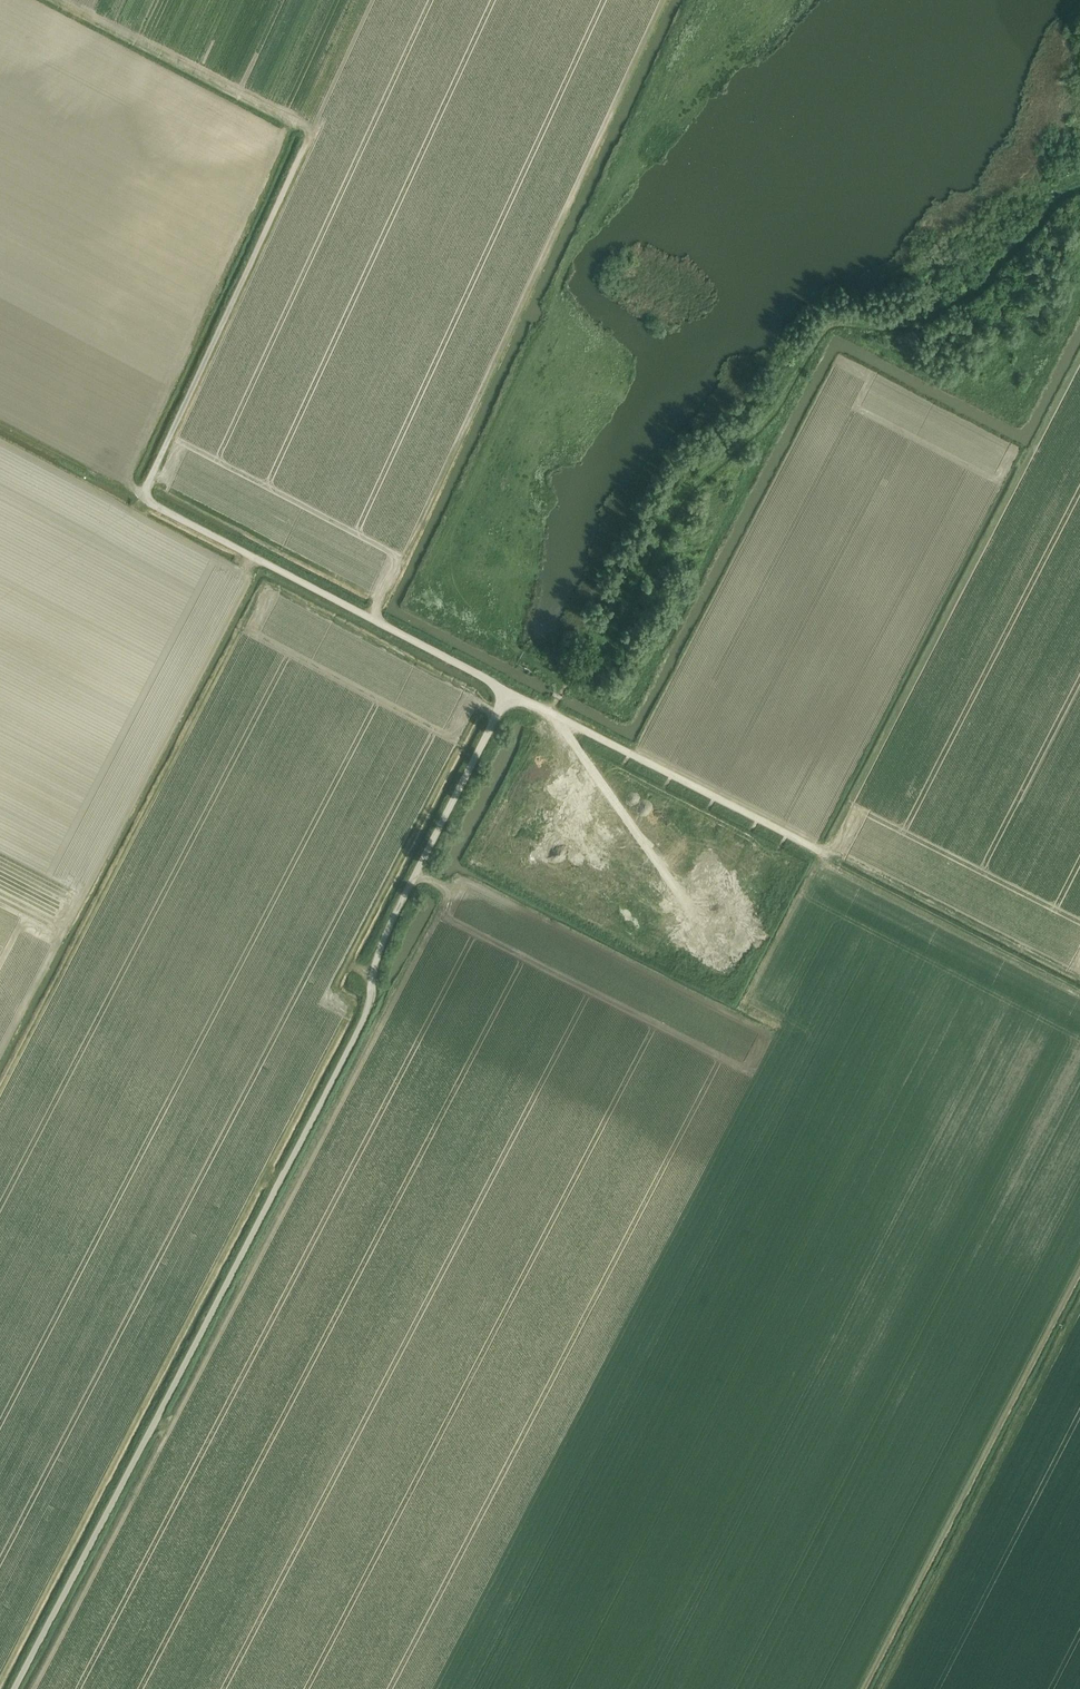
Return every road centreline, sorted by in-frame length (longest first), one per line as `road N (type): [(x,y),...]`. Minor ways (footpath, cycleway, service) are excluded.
road 1 (track): [(14,1688),(363,1021),(384,935),(502,696)]
road 2 (track): [(502,696),(489,681),(147,496),(307,139)]
road 3 (track): [(812,846),(549,712)]

